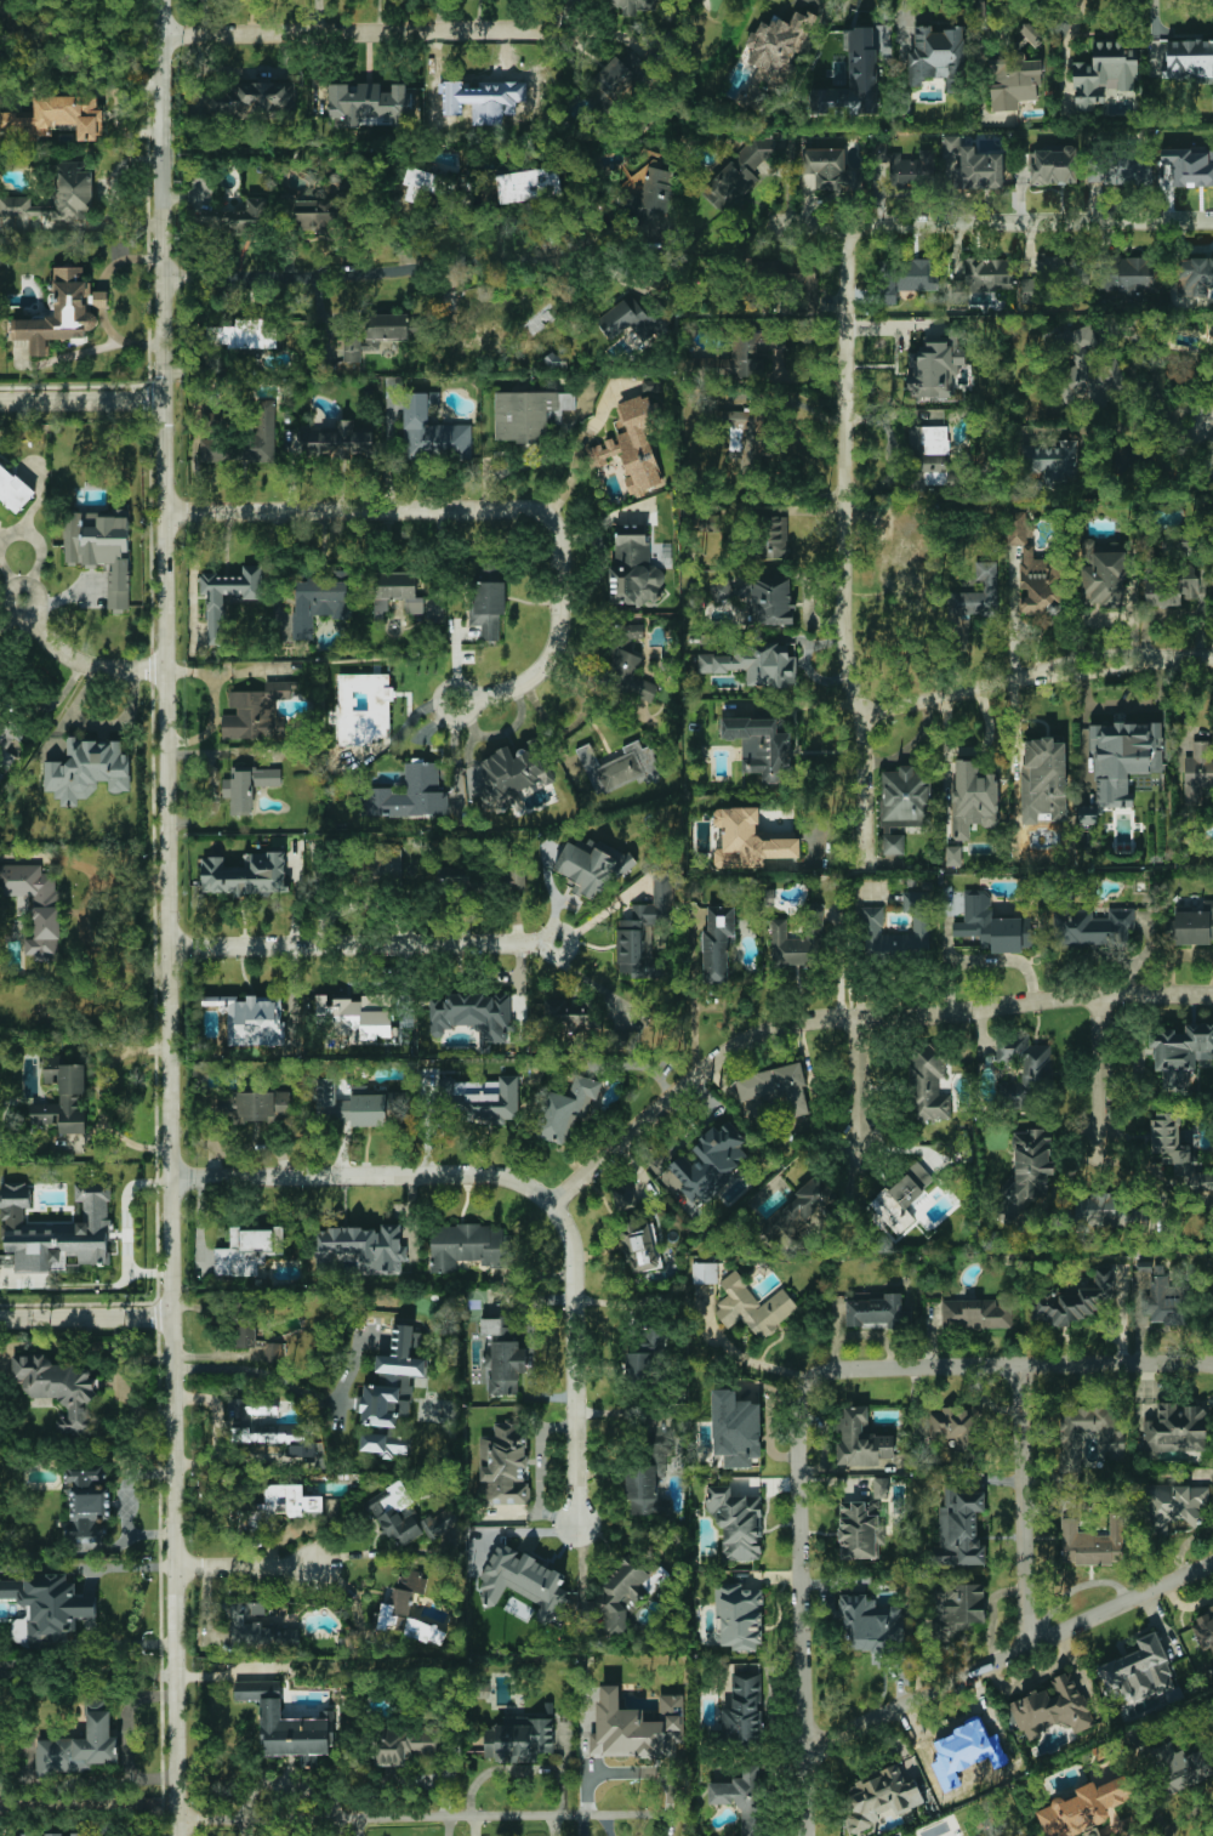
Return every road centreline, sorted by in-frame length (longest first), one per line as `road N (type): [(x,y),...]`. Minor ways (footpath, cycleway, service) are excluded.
road 1 (tertiary): [(176,1835),(161,0)]
road 2 (residential): [(1212,1366),(848,1366),(811,1380),(798,1432),(807,1758)]
road 3 (residential): [(1212,995),(1100,995),(795,1021),(707,1062),(551,1203)]
road 4 (residential): [(575,1523),(573,1269),(568,1233),(551,1203),(486,1175),(172,1181)]
road 5 (residential): [(865,865),(845,665),(841,224)]
road 6 (residential): [(460,703),(526,678),(556,649),(562,541),(548,515),(533,507),(164,512)]
road 7 (residential): [(672,1815),(176,1821)]
road 8 (residential): [(807,1758),(1212,1560)]
road 9 (residential): [(1212,220),(775,227)]
road 10 (residential): [(577,257),(338,277),(163,277)]
road 11 (residential): [(558,940),(167,947)]
road 12 (residential): [(543,32),(161,38)]
road 13 (residential): [(1212,665),(1040,673),(855,714)]
road 14 (residential): [(1031,1647),(1024,1365)]
road 15 (tertiary): [(170,1315),(0,1319)]
road 16 (tertiary): [(163,398),(0,401)]
road 17 (residential): [(166,670),(74,659),(46,640),(32,614)]
road 18 (residential): [(1103,1143),(1100,995)]
road 19 (residential): [(172,1565),(313,1565)]
road 20 (residential): [(858,1147),(852,1017)]

